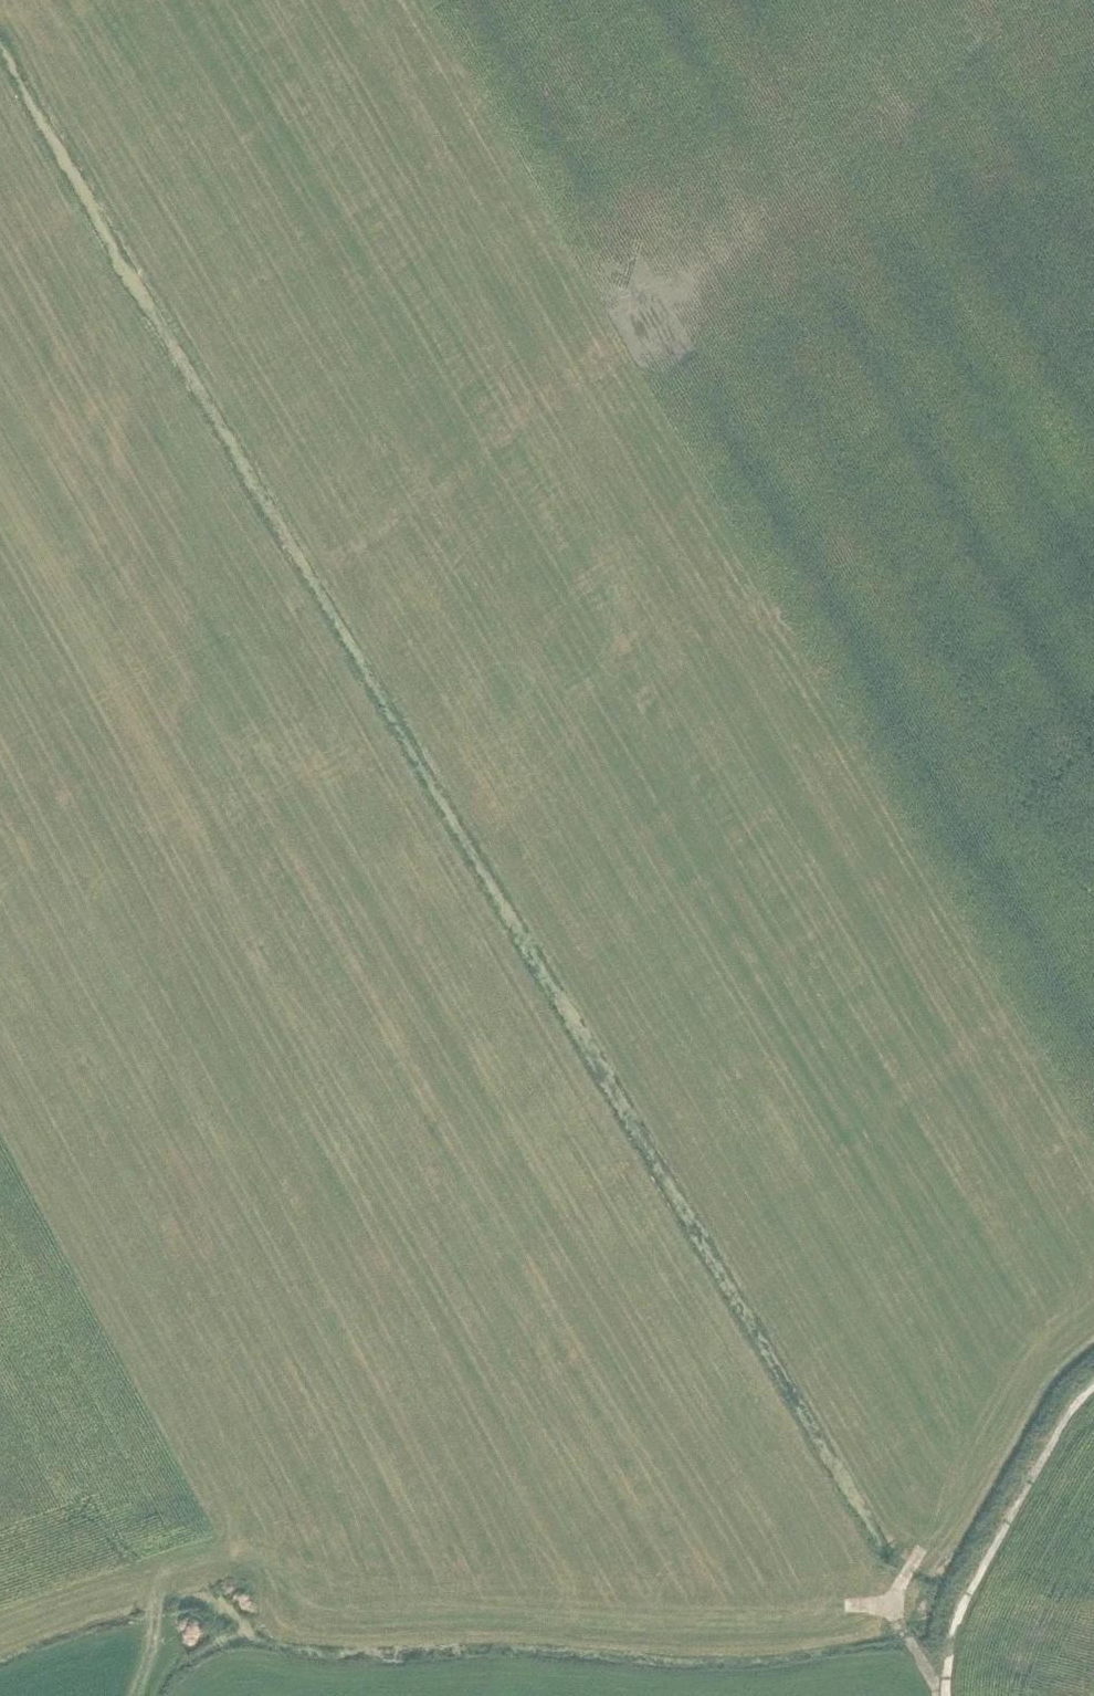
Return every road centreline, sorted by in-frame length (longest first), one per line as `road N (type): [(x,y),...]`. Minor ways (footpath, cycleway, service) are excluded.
road 1 (track): [(1093,1387),(1060,1426),(965,1603),(946,1695)]
road 2 (track): [(937,1695),(894,1609),(921,1551)]

